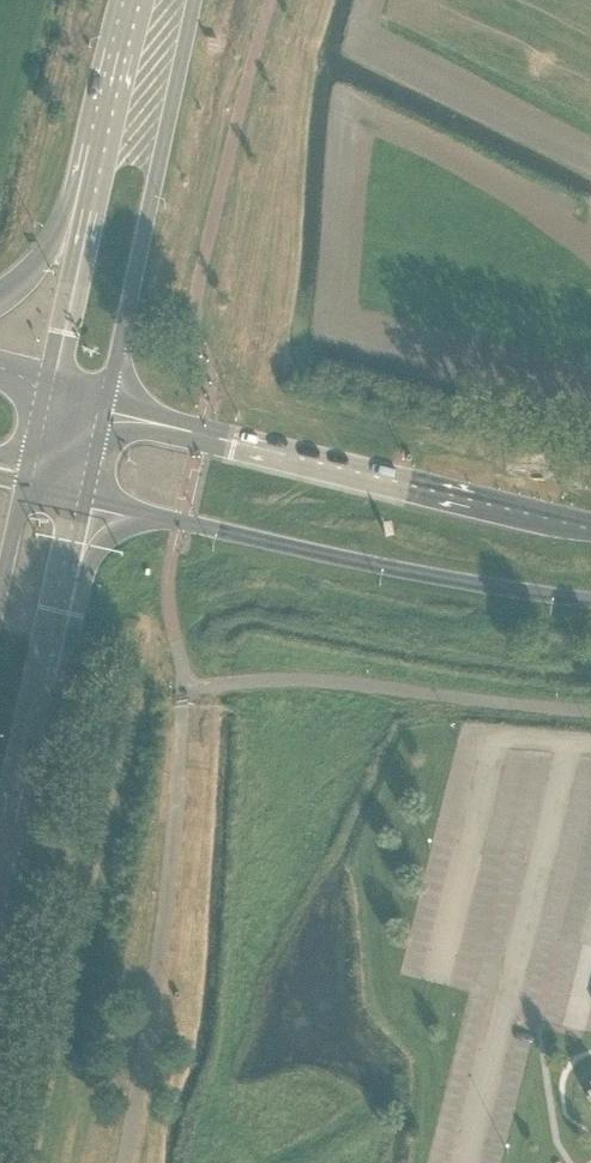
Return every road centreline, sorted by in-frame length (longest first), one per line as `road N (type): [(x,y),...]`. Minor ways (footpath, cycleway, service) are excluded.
road 1 (secondary): [(86,497),(378,564),(590,599)]
road 2 (secondary): [(590,523),(199,435),(106,404)]
road 3 (primary): [(106,404),(192,0)]
road 4 (secondary): [(0,890),(86,497)]
road 5 (secondary): [(106,100),(51,385)]
road 6 (primary): [(106,100),(82,142),(55,239),(0,297)]

